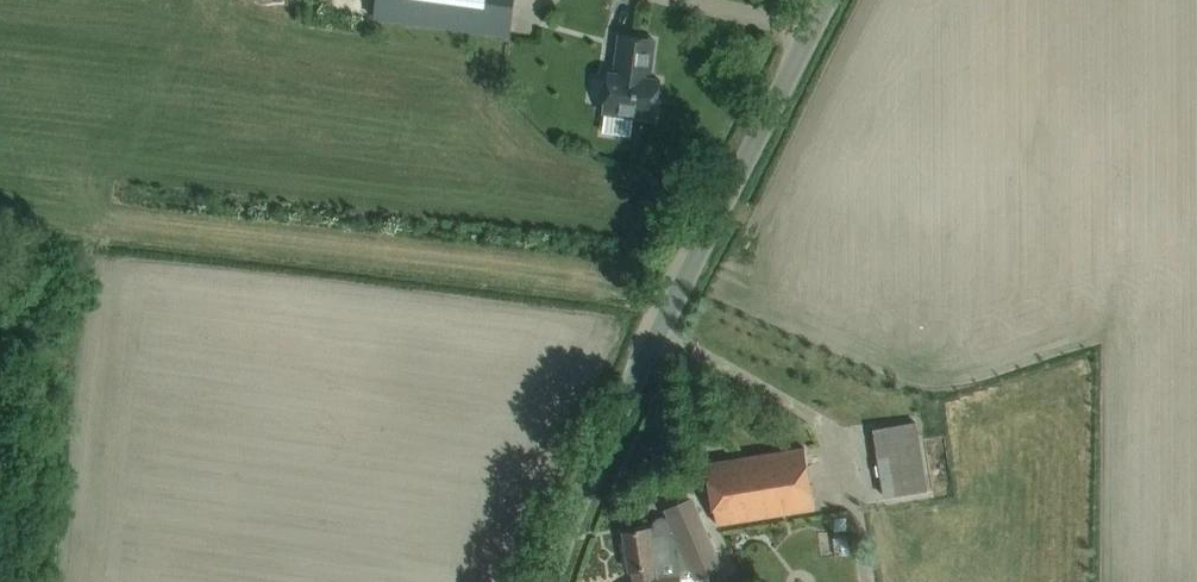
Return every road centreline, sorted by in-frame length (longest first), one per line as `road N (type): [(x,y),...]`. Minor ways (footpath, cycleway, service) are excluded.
road 1 (unclassified): [(558,581),(628,401),(829,0)]

